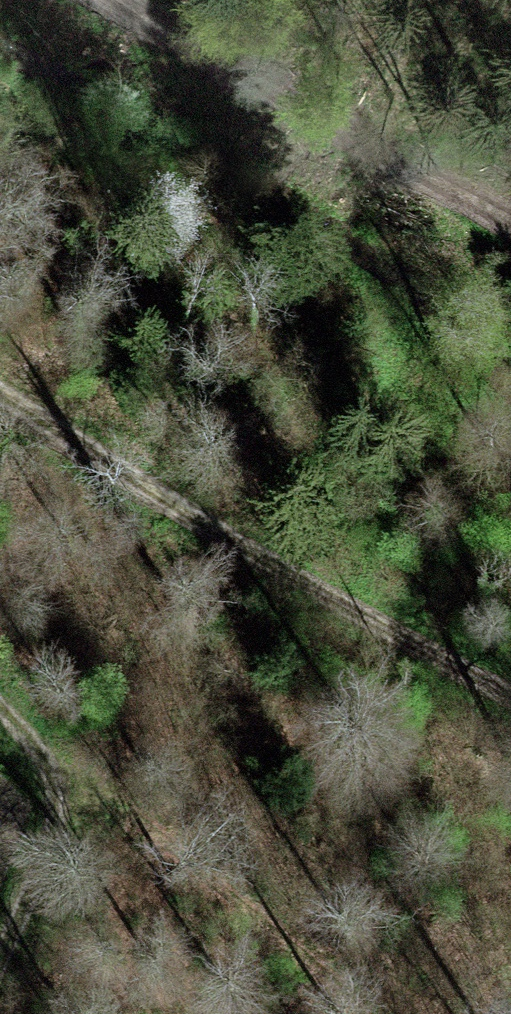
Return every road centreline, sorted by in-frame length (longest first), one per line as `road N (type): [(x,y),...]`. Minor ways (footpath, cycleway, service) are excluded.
road 1 (track): [(0,389),(334,606),(510,699)]
road 2 (track): [(127,0),(510,229)]
road 3 (track): [(0,951),(34,862),(47,801),(34,757),(0,718)]

